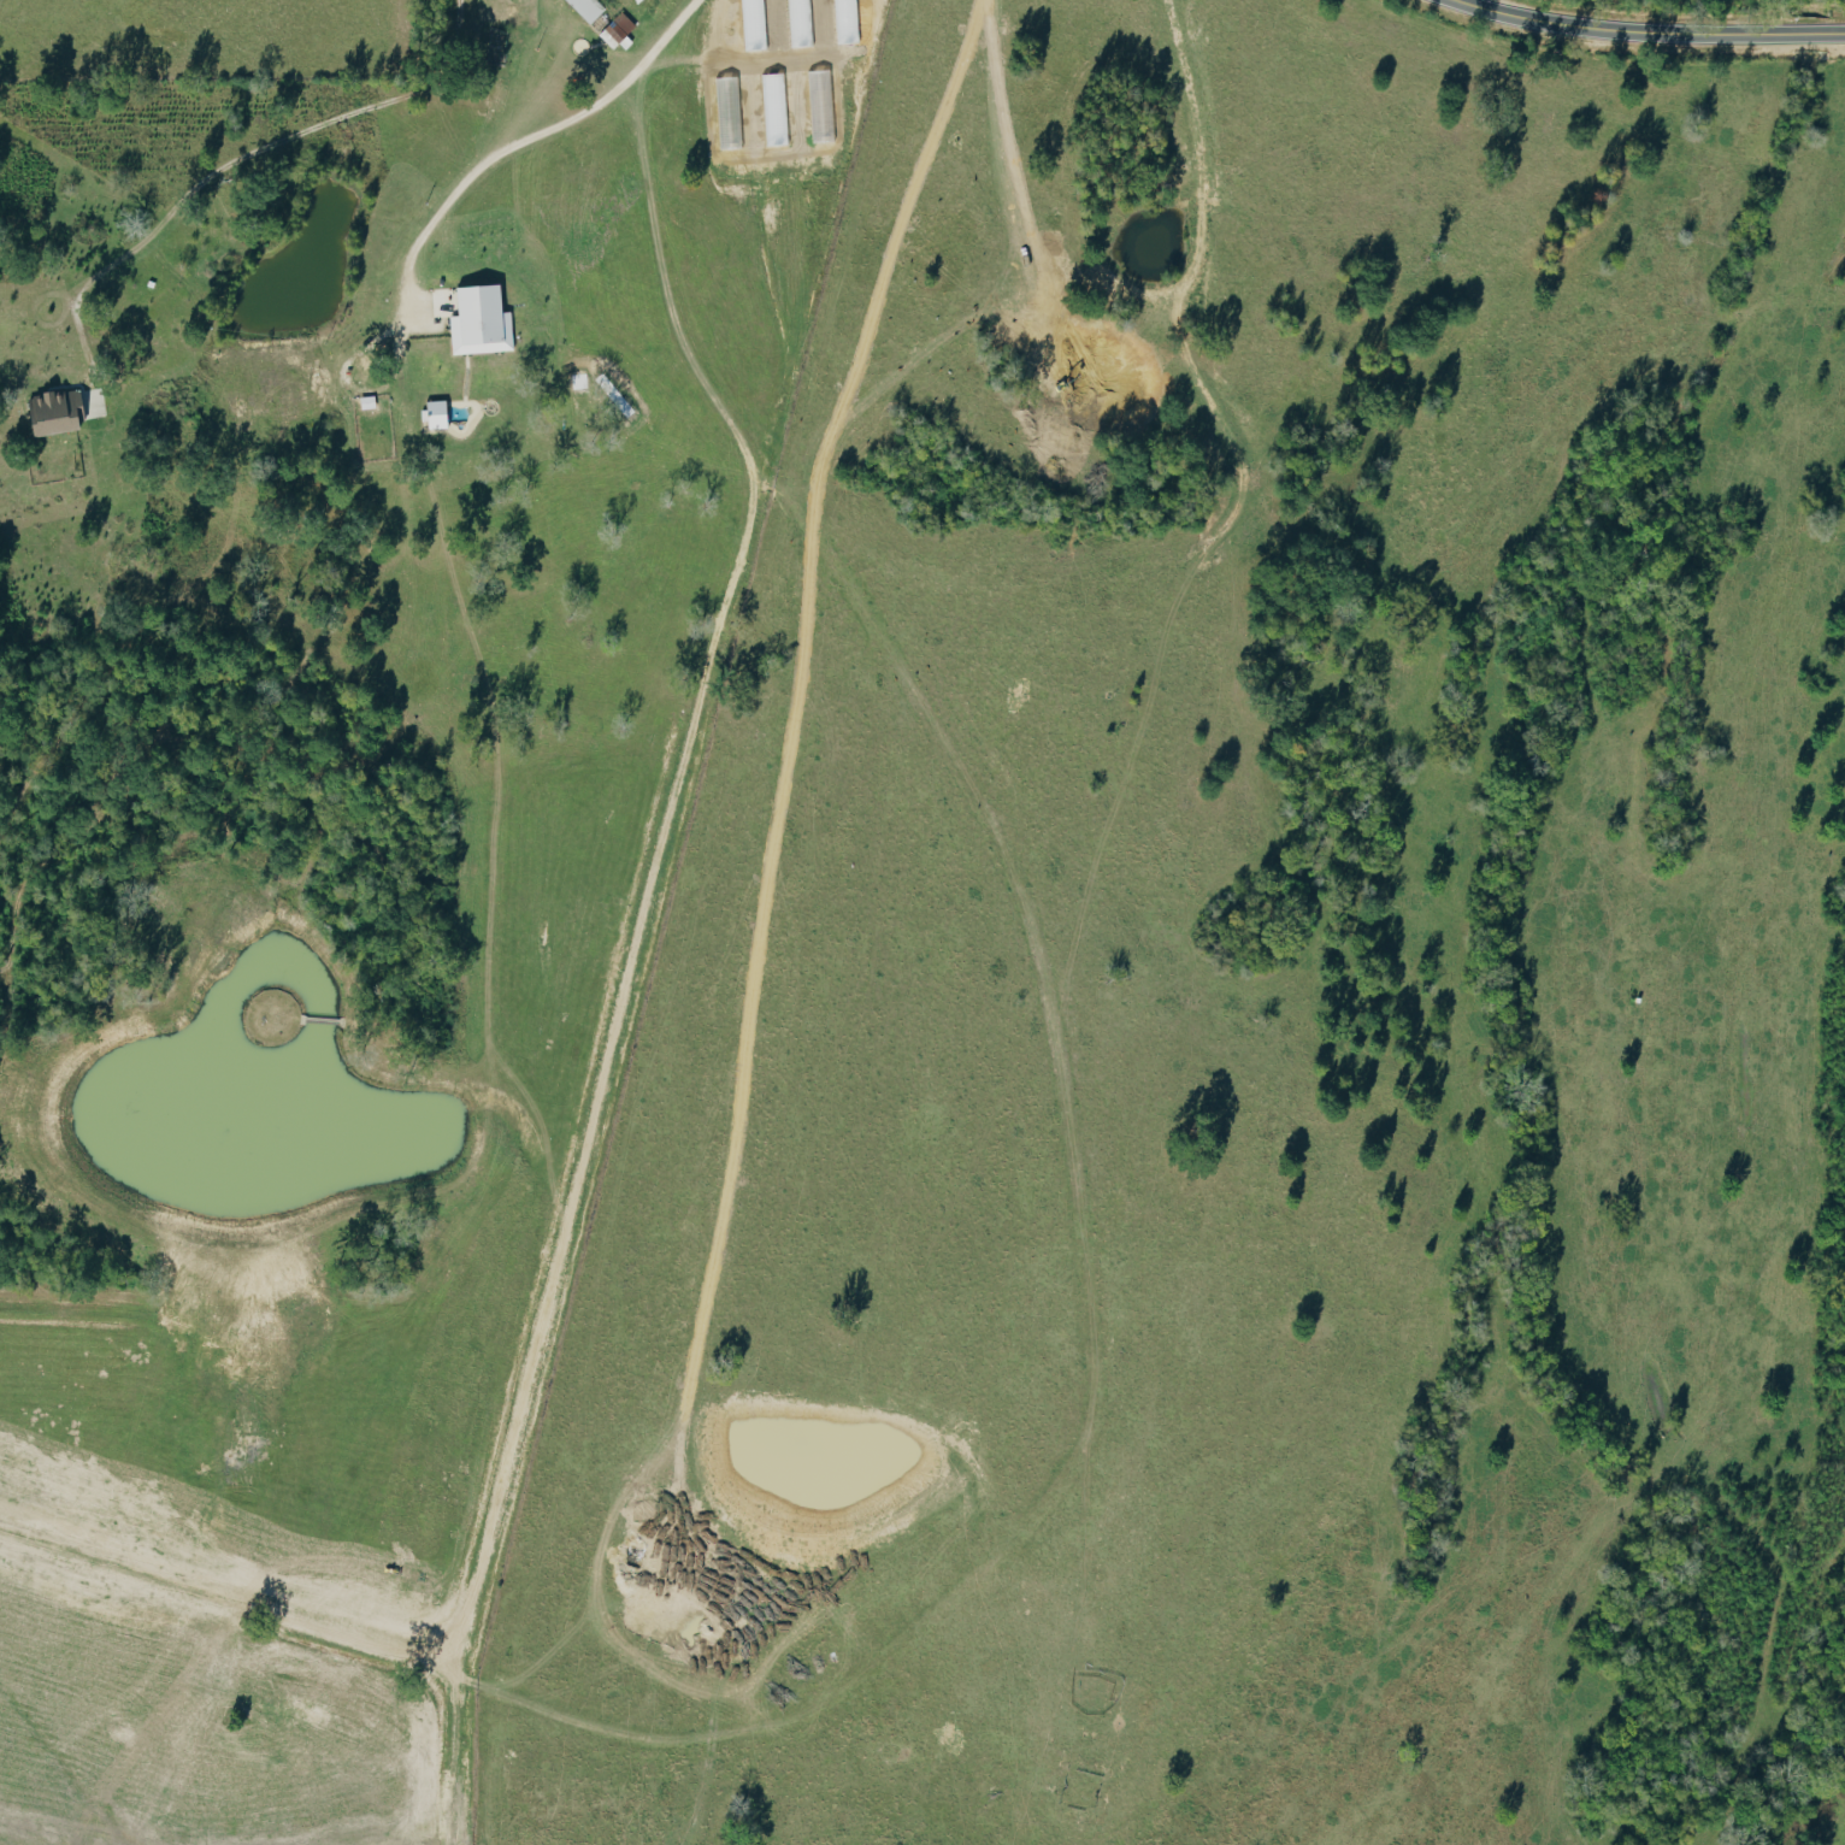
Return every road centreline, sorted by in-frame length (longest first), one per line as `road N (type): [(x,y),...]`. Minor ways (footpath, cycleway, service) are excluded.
road 1 (residential): [(1844,30),(1619,26),(1470,0)]

